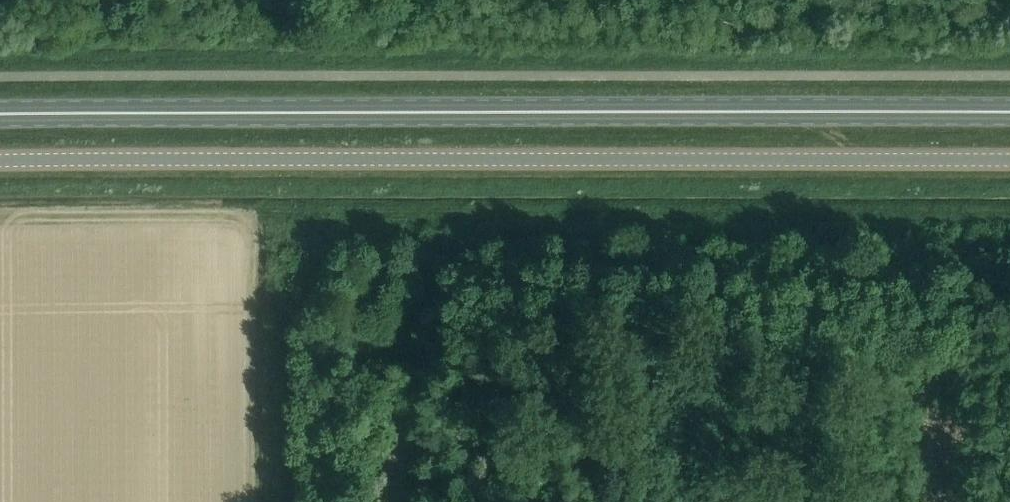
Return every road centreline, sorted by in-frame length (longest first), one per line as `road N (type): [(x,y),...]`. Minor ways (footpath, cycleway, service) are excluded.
road 1 (primary): [(1009,111),(0,115)]
road 2 (unclassified): [(0,162),(1009,160)]

